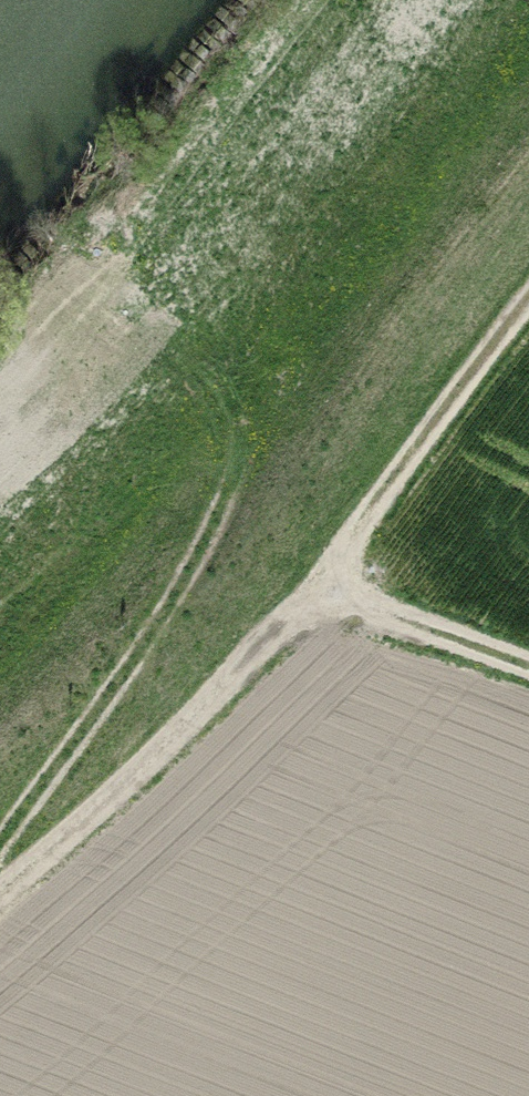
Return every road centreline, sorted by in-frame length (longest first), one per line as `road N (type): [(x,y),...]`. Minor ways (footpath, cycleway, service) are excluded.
road 1 (track): [(528,298),(323,584),(132,776),(0,892)]
road 2 (track): [(0,846),(184,587),(228,491),(238,445),(233,409),(201,367),(75,259)]
road 3 (track): [(323,584),(528,665)]

